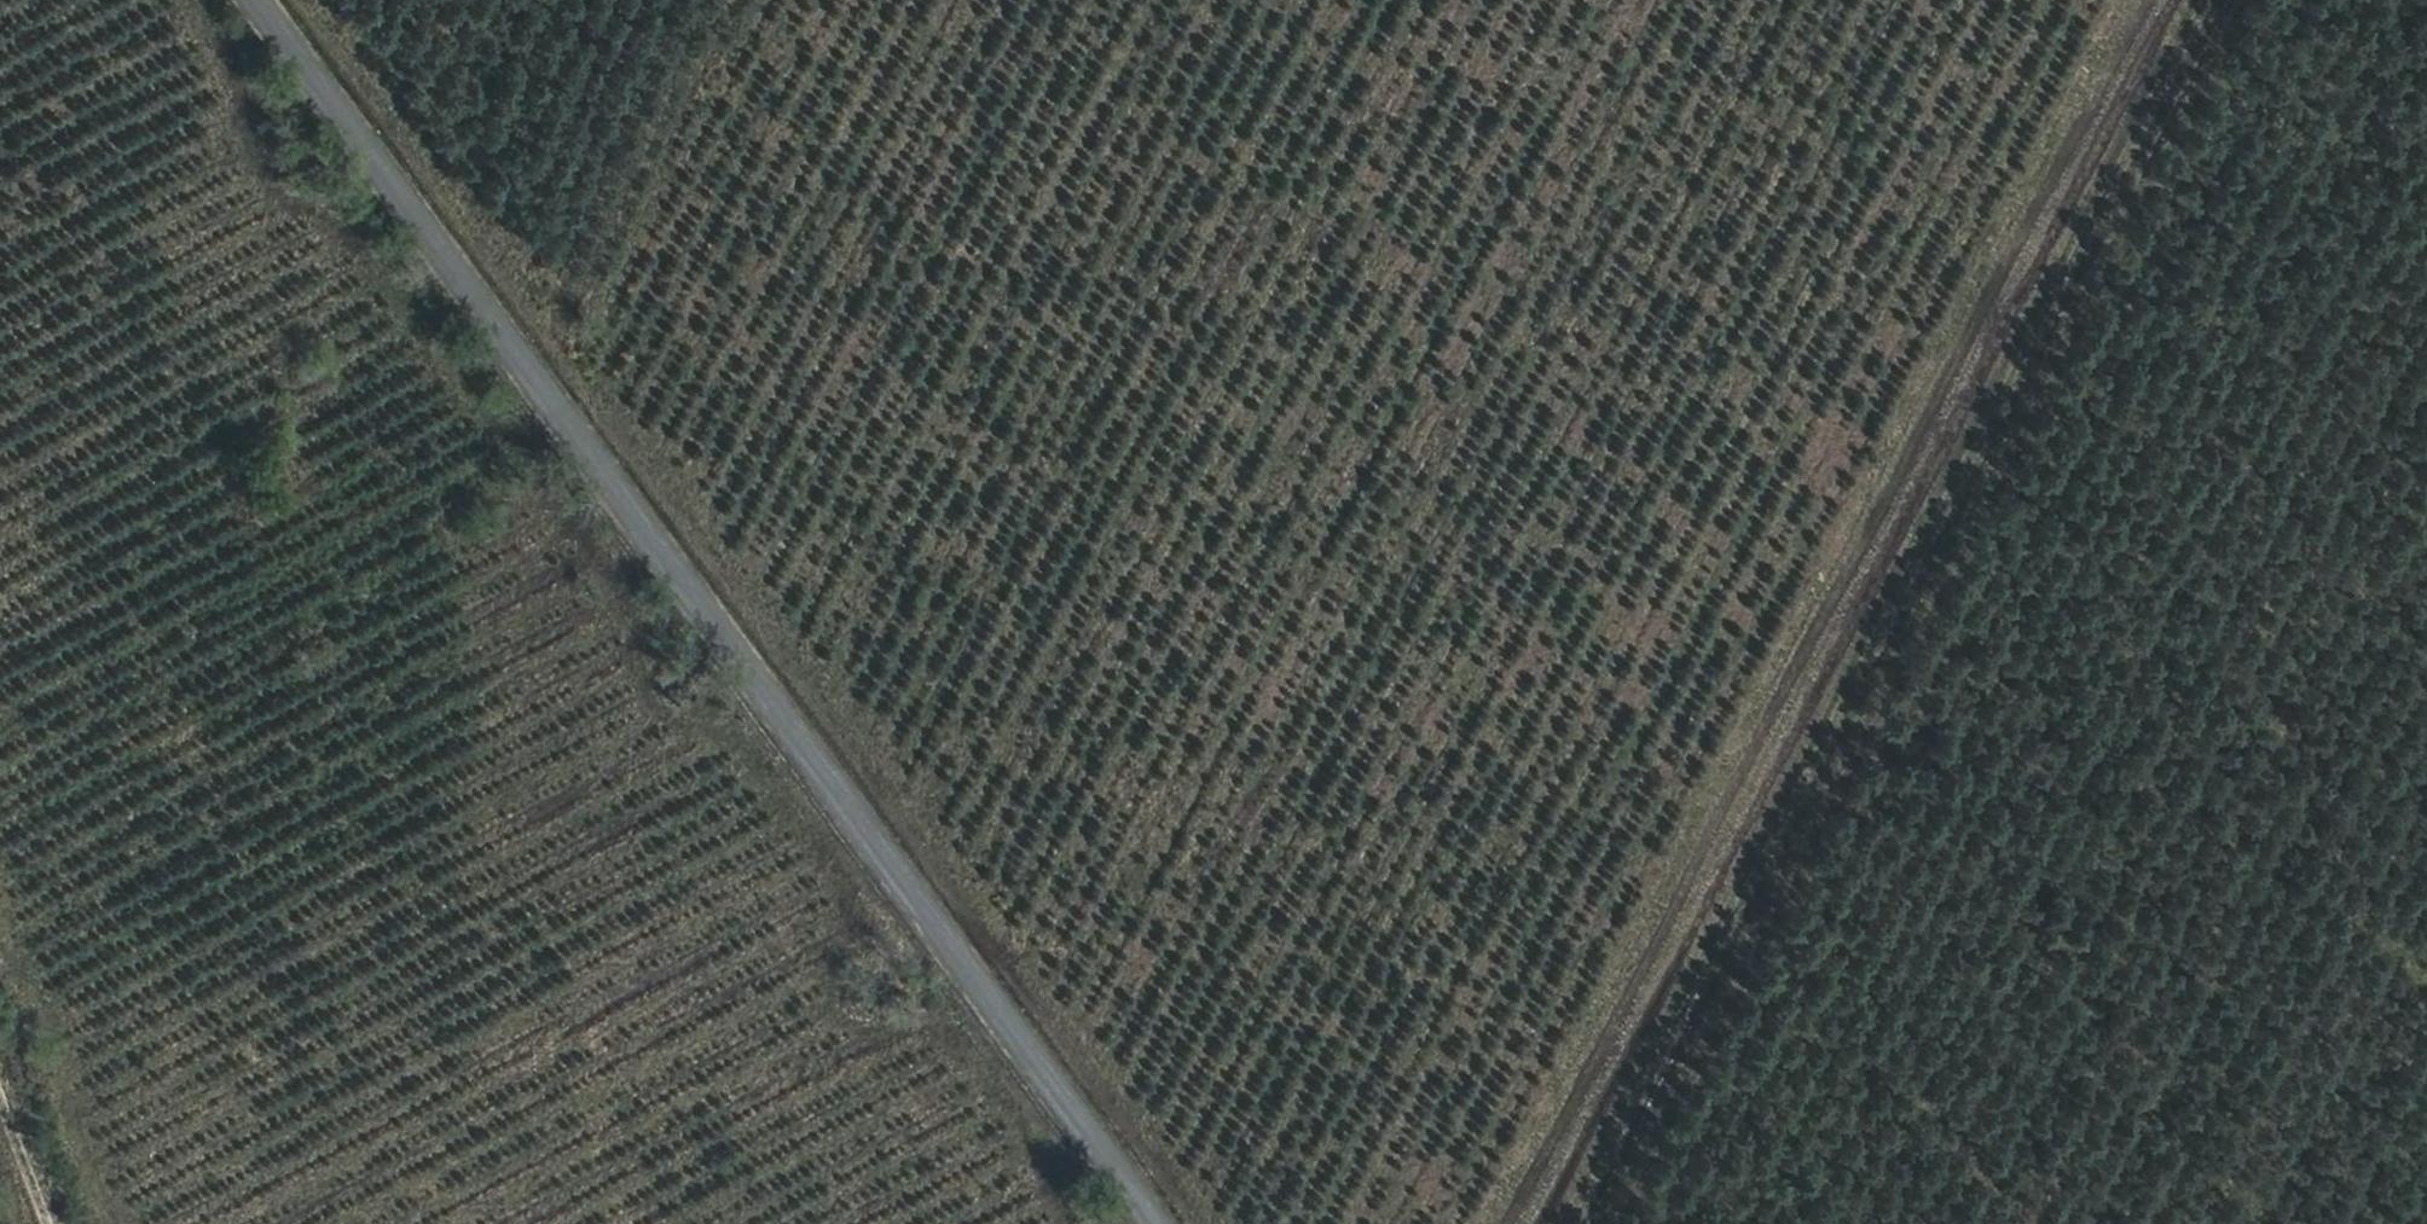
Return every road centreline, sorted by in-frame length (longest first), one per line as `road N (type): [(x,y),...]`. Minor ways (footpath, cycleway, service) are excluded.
road 1 (unclassified): [(260,0),(1158,1223)]

